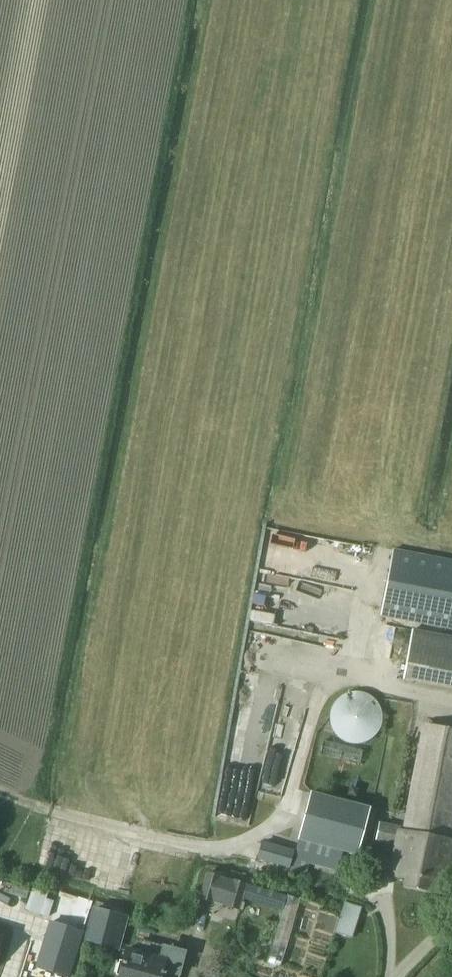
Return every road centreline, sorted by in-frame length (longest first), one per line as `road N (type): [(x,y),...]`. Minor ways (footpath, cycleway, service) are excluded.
road 1 (track): [(0,791),(214,849),(244,845),(291,806),(325,688),(346,677),(451,696)]

